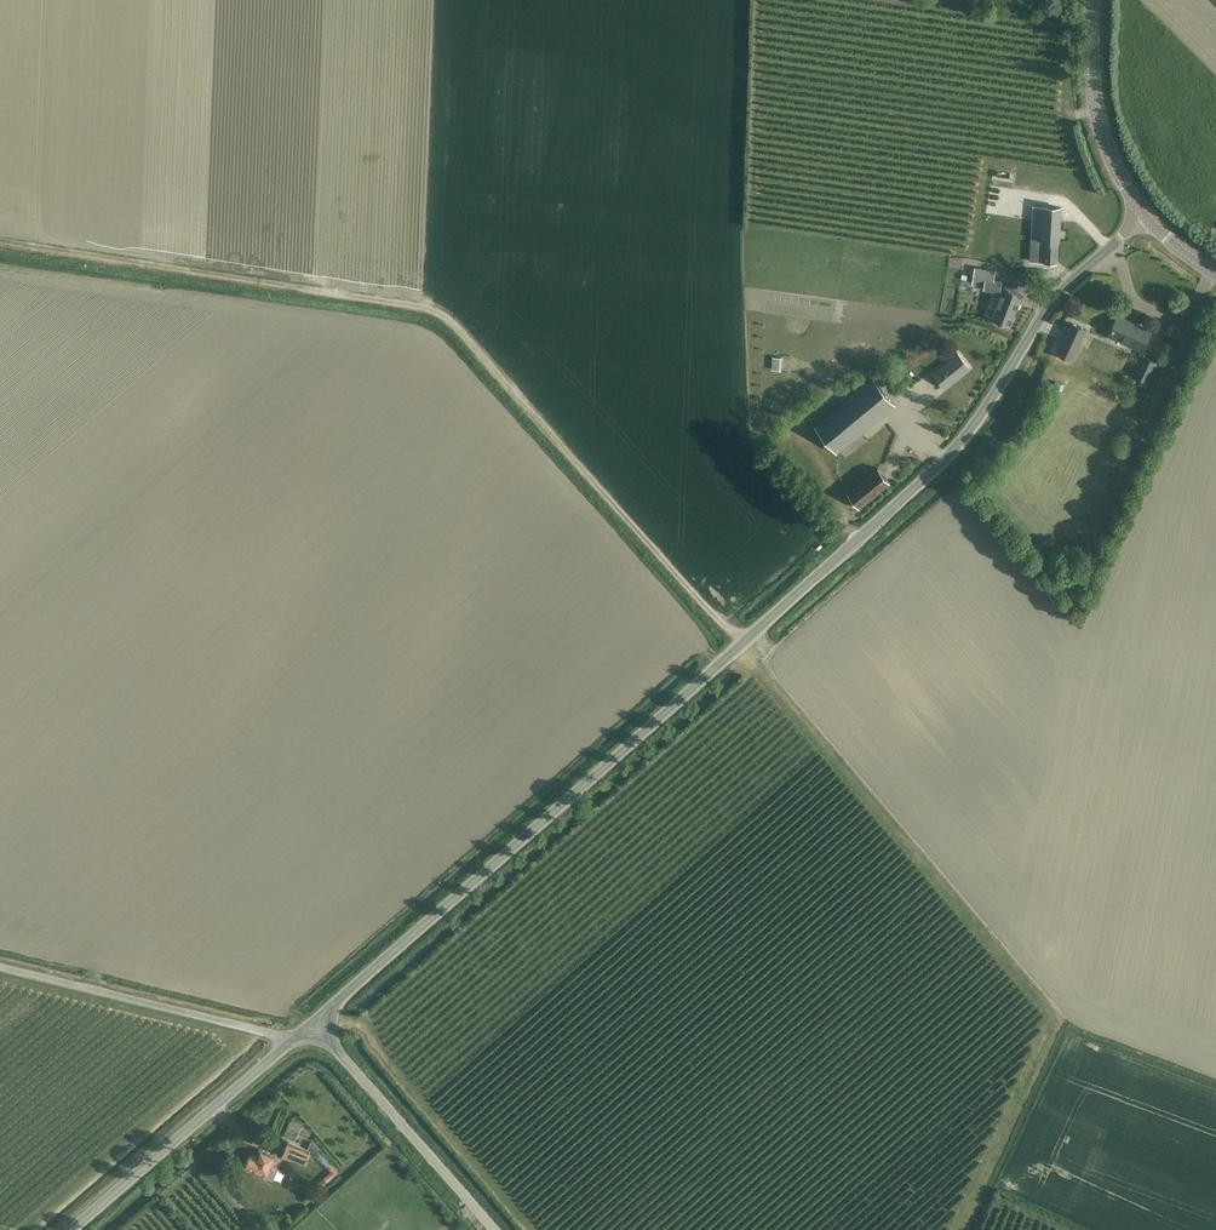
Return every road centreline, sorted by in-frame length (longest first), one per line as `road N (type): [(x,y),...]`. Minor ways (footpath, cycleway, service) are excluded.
road 1 (unclassified): [(313,1022),(970,437),(1068,285),(1145,217)]
road 2 (track): [(741,644),(450,323),(430,311),(0,244)]
road 3 (unclassified): [(285,1043),(0,968)]
road 4 (unclassified): [(76,1229),(285,1043)]
road 5 (unclassified): [(495,1229),(313,1022)]
road 6 (tertiary): [(1145,217),(1103,126),(1093,73),(1095,0)]

